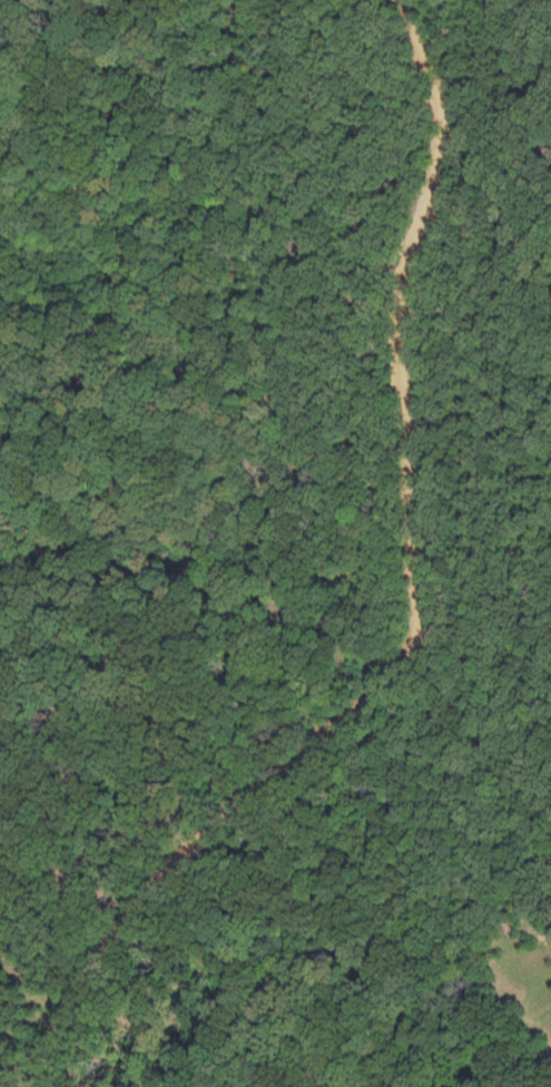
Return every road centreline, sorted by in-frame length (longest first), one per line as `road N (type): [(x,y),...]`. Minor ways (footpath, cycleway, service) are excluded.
road 1 (residential): [(42,1086),(79,977),(116,928),(194,841),(371,691),(419,636),(399,301),(439,133),(441,81),(408,0)]

